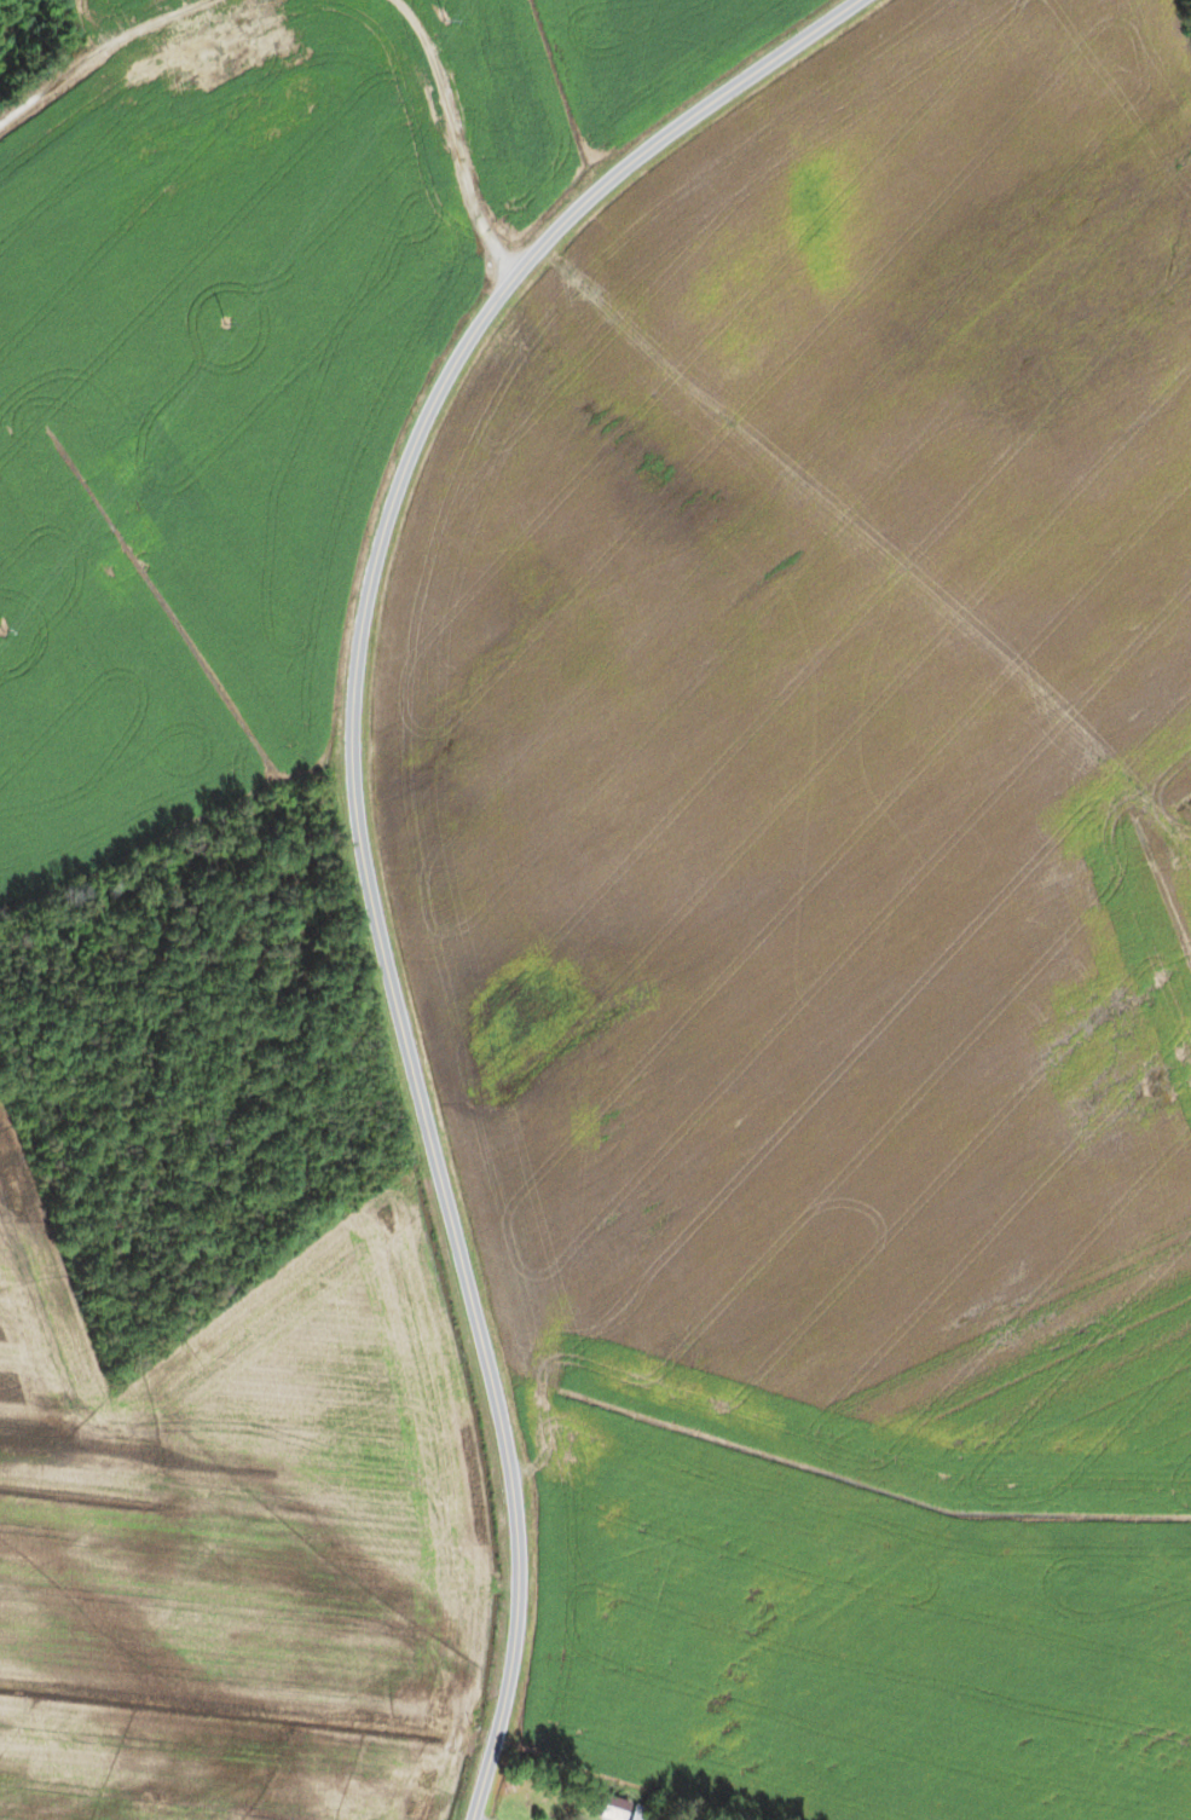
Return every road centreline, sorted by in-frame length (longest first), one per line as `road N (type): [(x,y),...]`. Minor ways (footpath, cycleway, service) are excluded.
road 1 (residential): [(473,1819),(514,1652),(519,1566),(511,1479),(368,883),(352,721),(365,607),(398,486),(449,374),(519,270)]
road 2 (tertiary): [(519,270),(647,149),(856,0)]

